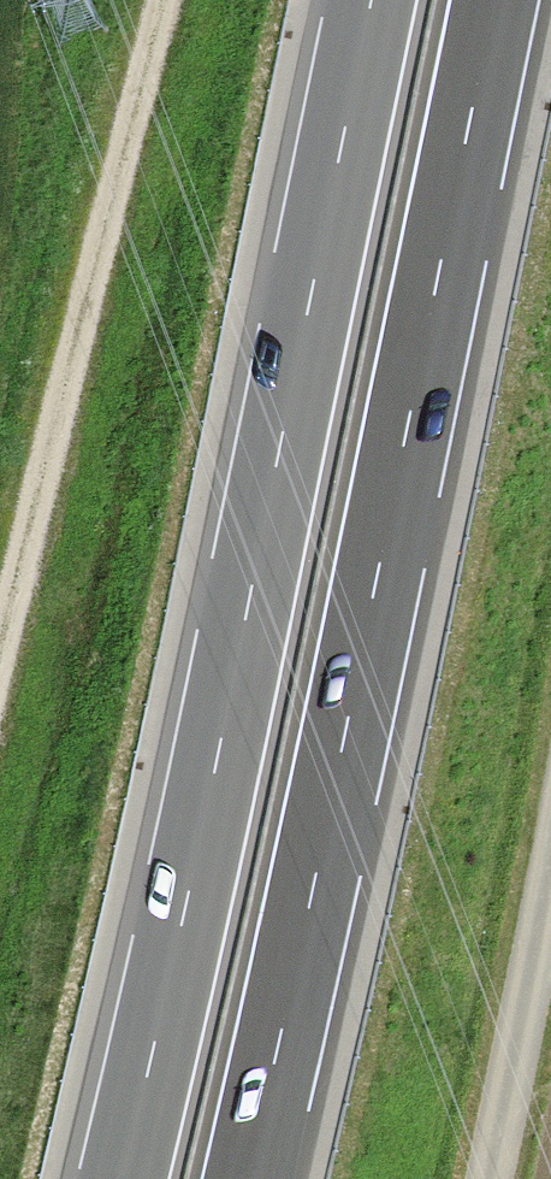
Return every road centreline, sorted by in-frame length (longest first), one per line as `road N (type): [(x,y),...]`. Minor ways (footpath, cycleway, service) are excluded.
road 1 (trunk): [(262,1178),(510,0)]
road 2 (trunk): [(362,0),(115,1178)]
road 3 (track): [(158,0),(0,699)]
road 4 (unclassified): [(550,884),(499,1178)]

